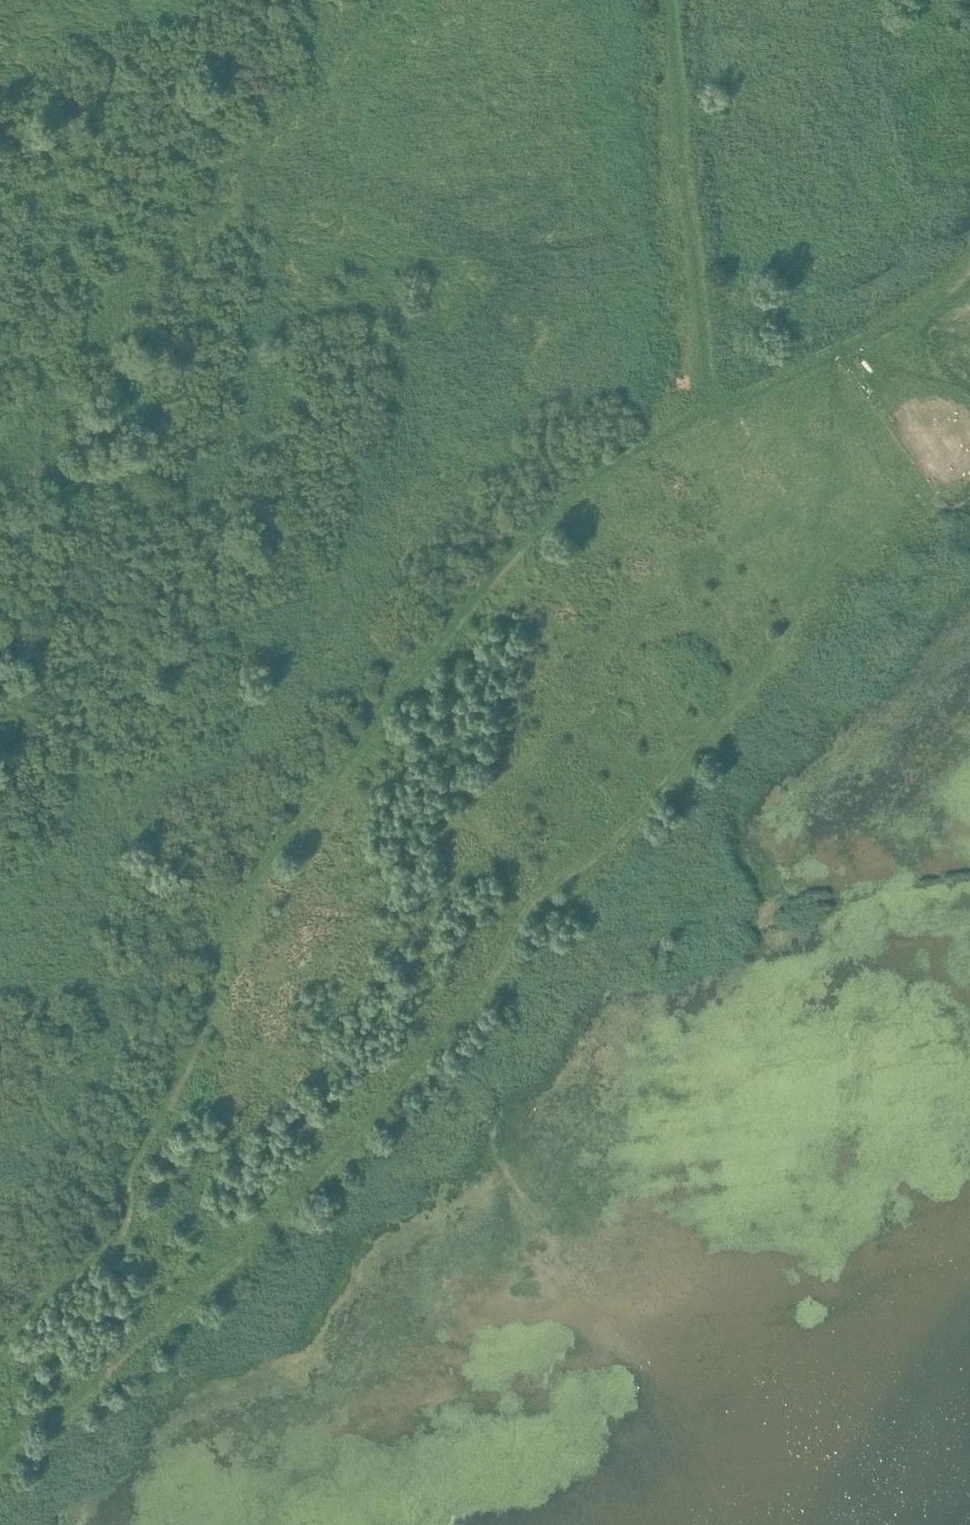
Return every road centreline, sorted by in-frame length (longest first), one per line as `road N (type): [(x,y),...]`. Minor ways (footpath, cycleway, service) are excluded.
road 1 (track): [(717,407),(612,467),(556,511),(456,619),(367,735),(227,924),(199,1036),(124,1181),(114,1242),(44,1297),(0,1353)]
road 2 (track): [(670,0),(679,145),(709,396),(717,407),(946,302)]

